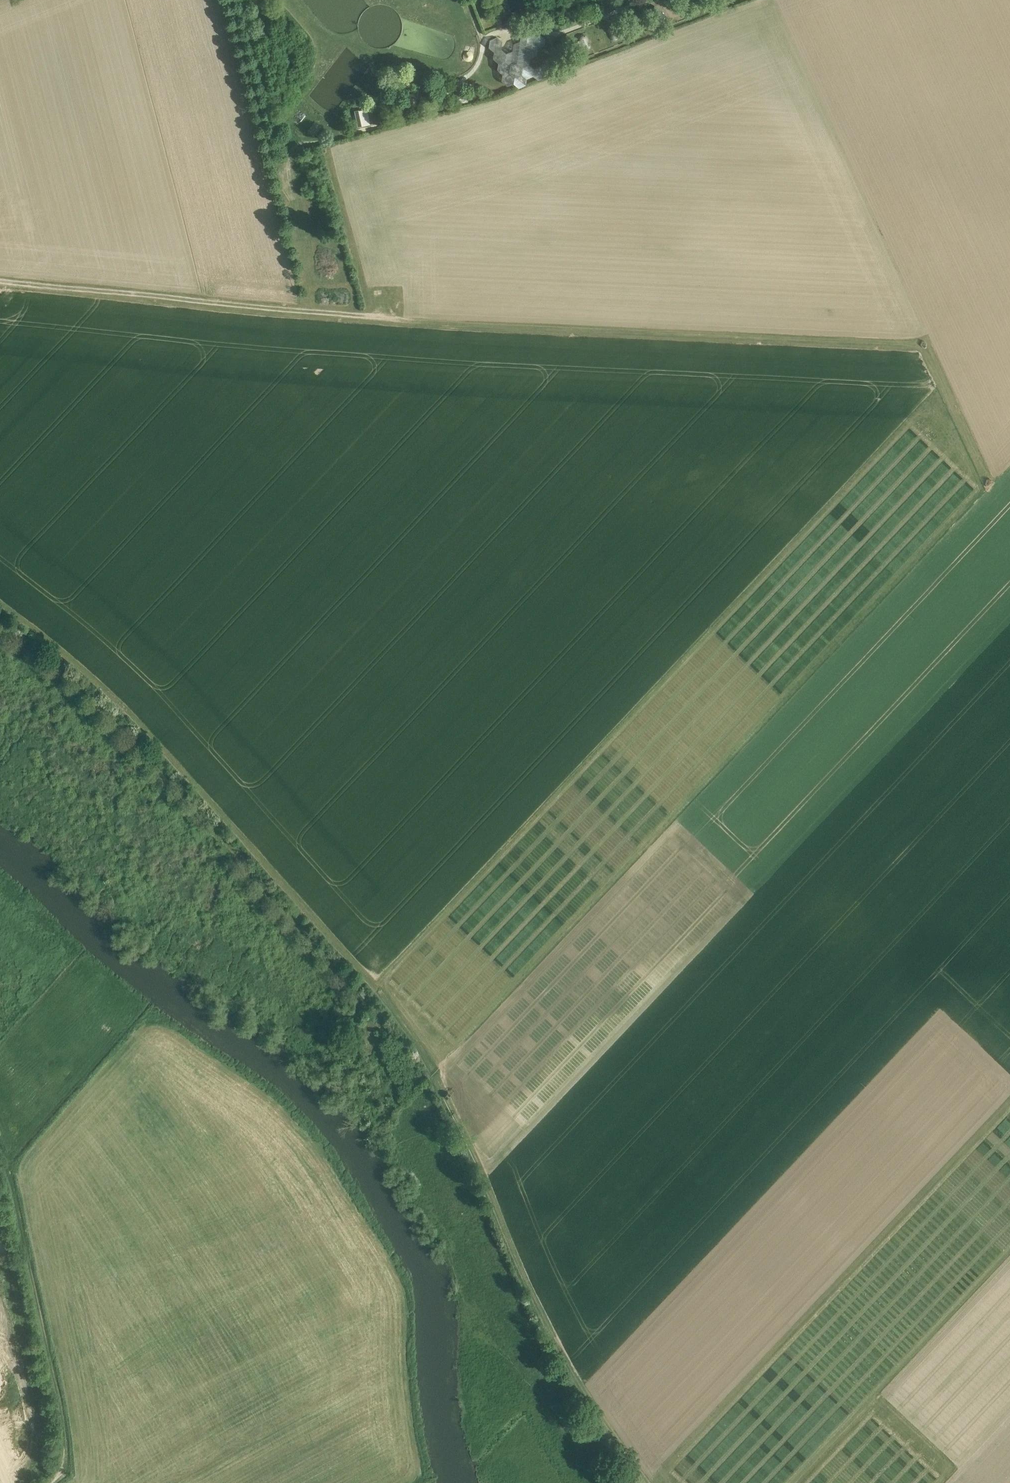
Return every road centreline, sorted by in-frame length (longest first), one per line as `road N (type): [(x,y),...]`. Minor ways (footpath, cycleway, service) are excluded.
road 1 (track): [(724,335),(534,327),(0,282)]
road 2 (track): [(0,1163),(67,1439),(51,1482)]

